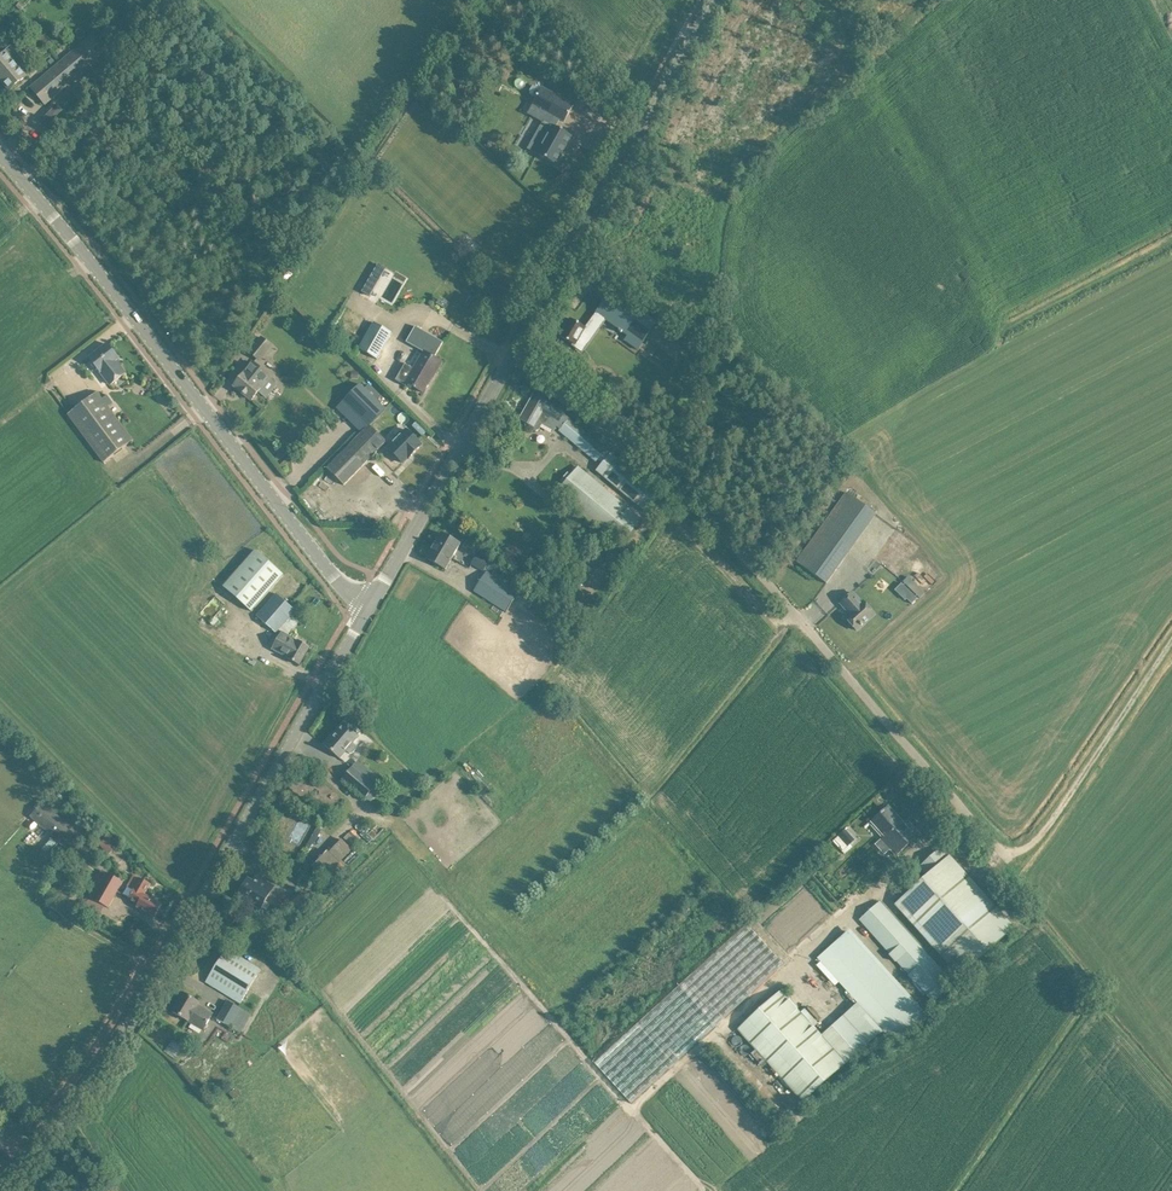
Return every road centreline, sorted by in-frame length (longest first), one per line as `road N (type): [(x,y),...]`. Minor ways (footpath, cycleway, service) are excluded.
road 1 (unclassified): [(1002,851),(690,501),(512,362)]
road 2 (tertiary): [(0,1183),(120,1038),(369,607)]
road 3 (unclassified): [(369,607),(329,575),(0,155)]
road 4 (tertiary): [(512,362),(716,0)]
road 5 (tertiary): [(369,607),(512,362)]

